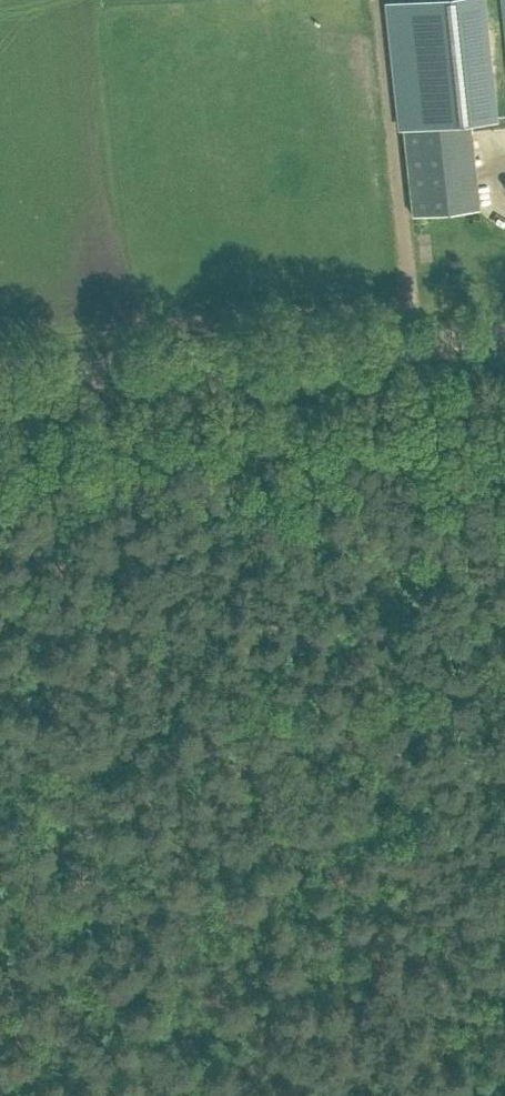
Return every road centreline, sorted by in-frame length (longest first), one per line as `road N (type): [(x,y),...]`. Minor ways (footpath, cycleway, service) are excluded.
road 1 (tertiary): [(504,339),(0,382)]

